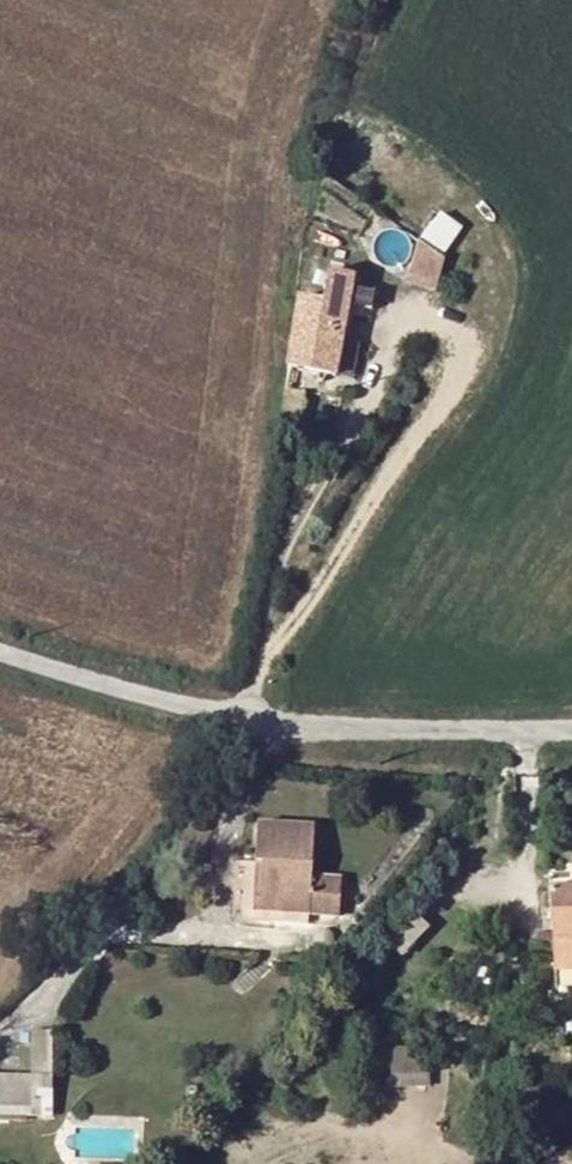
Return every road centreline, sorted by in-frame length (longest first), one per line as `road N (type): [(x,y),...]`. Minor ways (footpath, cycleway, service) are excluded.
road 1 (unclassified): [(571,736),(266,723),(79,682),(0,650)]

